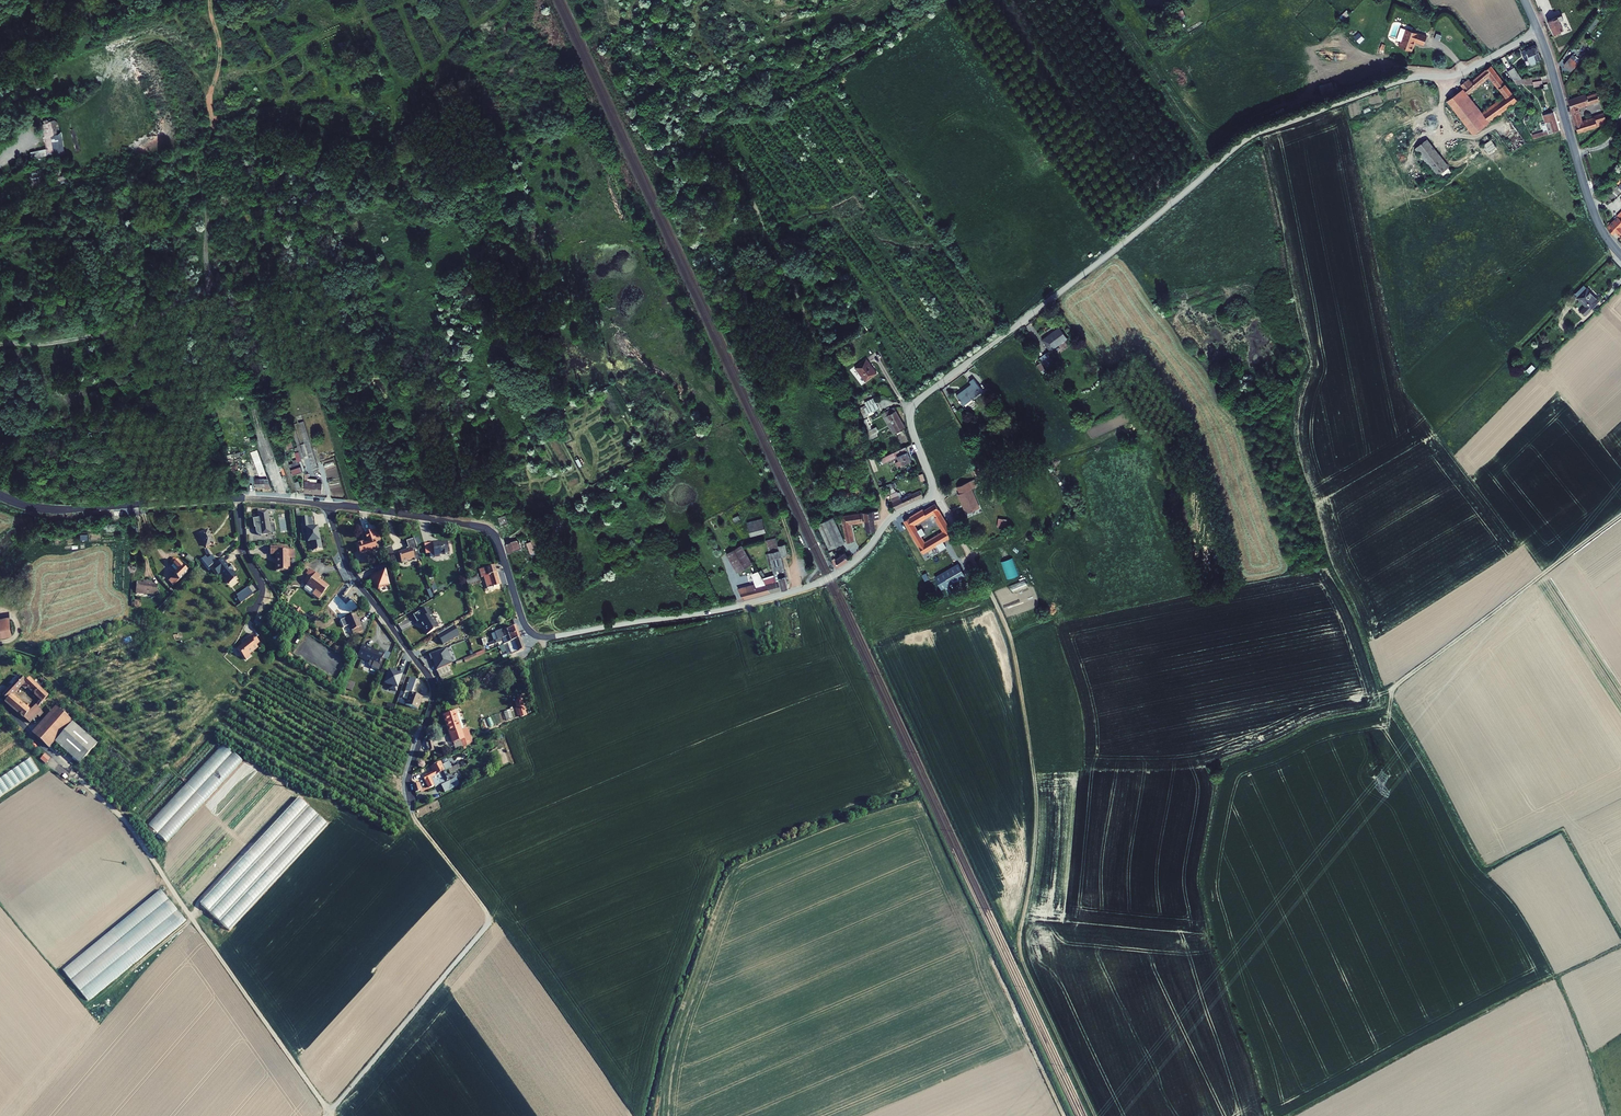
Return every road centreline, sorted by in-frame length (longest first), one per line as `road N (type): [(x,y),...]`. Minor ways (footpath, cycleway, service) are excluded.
road 1 (residential): [(327,504),(487,531),(523,622),(541,637),(721,610),(811,586),(849,566),(892,517),(931,495),(911,424),(919,400),(1240,144),(1398,82),(1462,73),(1538,31)]
road 2 (track): [(932,492),(1012,642),(1037,797),(1020,947),(1094,1115)]
road 3 (track): [(0,702),(132,826),(330,1115)]
road 4 (track): [(409,799),(490,922),(330,1115)]
road 5 (track): [(1620,515),(1392,686),(1388,741),(1366,773)]
road 6 (residential): [(409,799),(432,688),(351,574),(327,504)]
road 7 (track): [(1293,1115),(1557,977)]
road 8 (tertiary): [(1538,31),(1592,208),(1620,255)]
road 9 (residential): [(0,497),(72,510),(237,498)]
road 10 (track): [(1608,1115),(1557,977),(1620,946)]

